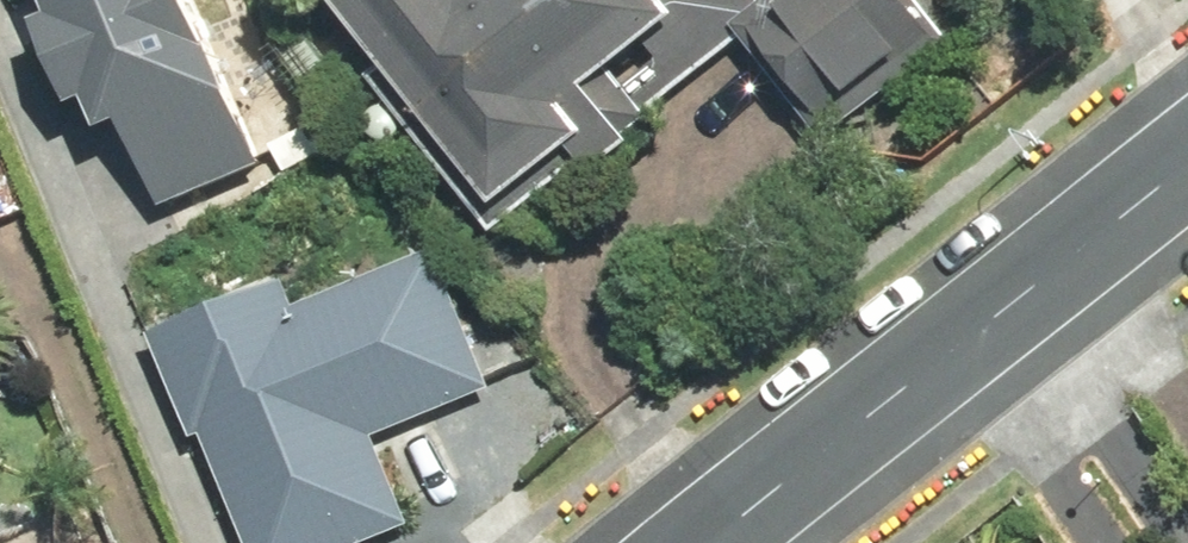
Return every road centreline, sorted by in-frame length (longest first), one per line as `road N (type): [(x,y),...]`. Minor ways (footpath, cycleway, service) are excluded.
road 1 (tertiary): [(716,542),(992,327)]
road 2 (residential): [(992,327),(1135,542)]
road 3 (tertiary): [(992,327),(1187,171)]

